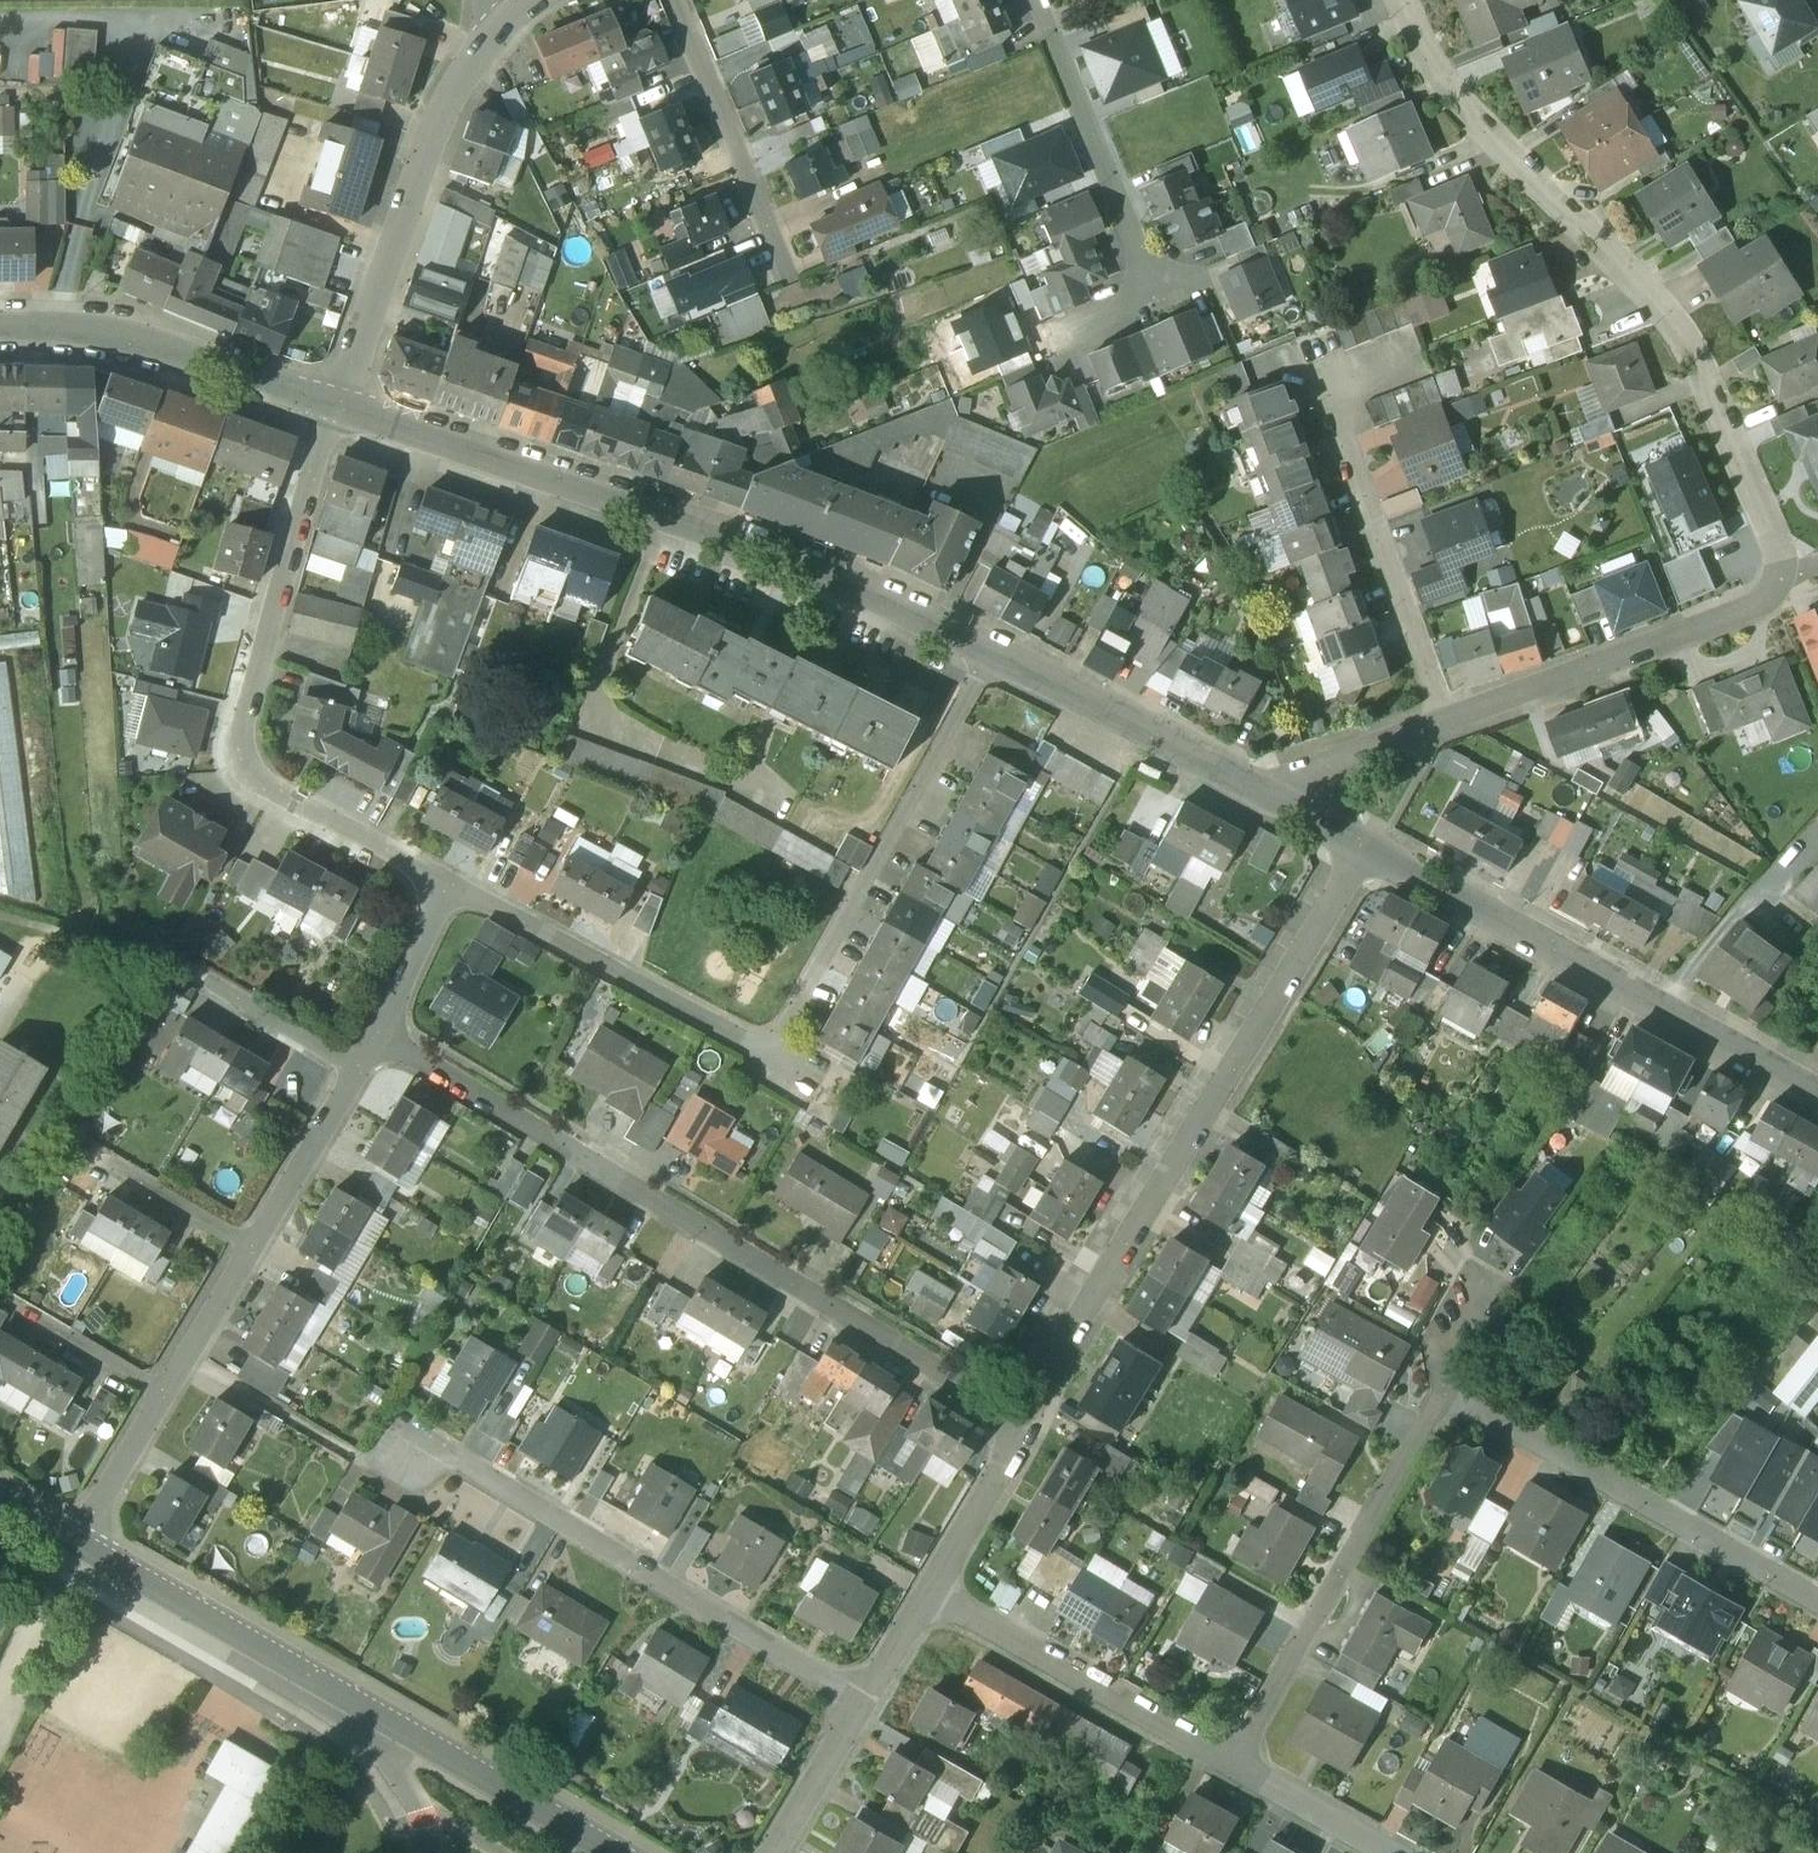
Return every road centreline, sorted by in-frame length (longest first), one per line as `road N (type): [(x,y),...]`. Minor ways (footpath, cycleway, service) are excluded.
road 1 (residential): [(342,410),(858,594),(1364,846)]
road 2 (residential): [(1817,1604),(1445,1393),(1228,1765)]
road 3 (residential): [(375,1035),(1018,1413)]
road 4 (residential): [(1402,0),(1422,49),(1699,352),(1785,575)]
road 5 (residential): [(1018,1413),(1364,846)]
road 6 (unclassified): [(620,1852),(75,1536)]
road 7 (residential): [(439,885),(246,777),(236,744),(314,450),(342,410)]
road 8 (residential): [(75,1536),(188,1359),(375,1035)]
road 9 (residential): [(1364,846),(1817,1093)]
road 10 (residential): [(858,1710),(449,1456),(427,1460)]
road 11 (residential): [(342,410),(440,107),(501,9)]
road 12 (residential): [(766,1063),(439,885)]
road 13 (residential): [(0,332),(126,344),(342,410)]
road 14 (residential): [(929,1592),(1228,1765)]
road 15 (residential): [(929,1592),(1004,1465),(1018,1413)]
road 16 (residential): [(1228,1765),(1382,1852)]
road 17 (residential): [(773,1852),(858,1710)]
road 18 (residential): [(375,1035),(439,885)]
road 19 (residential): [(858,1710),(929,1592)]

